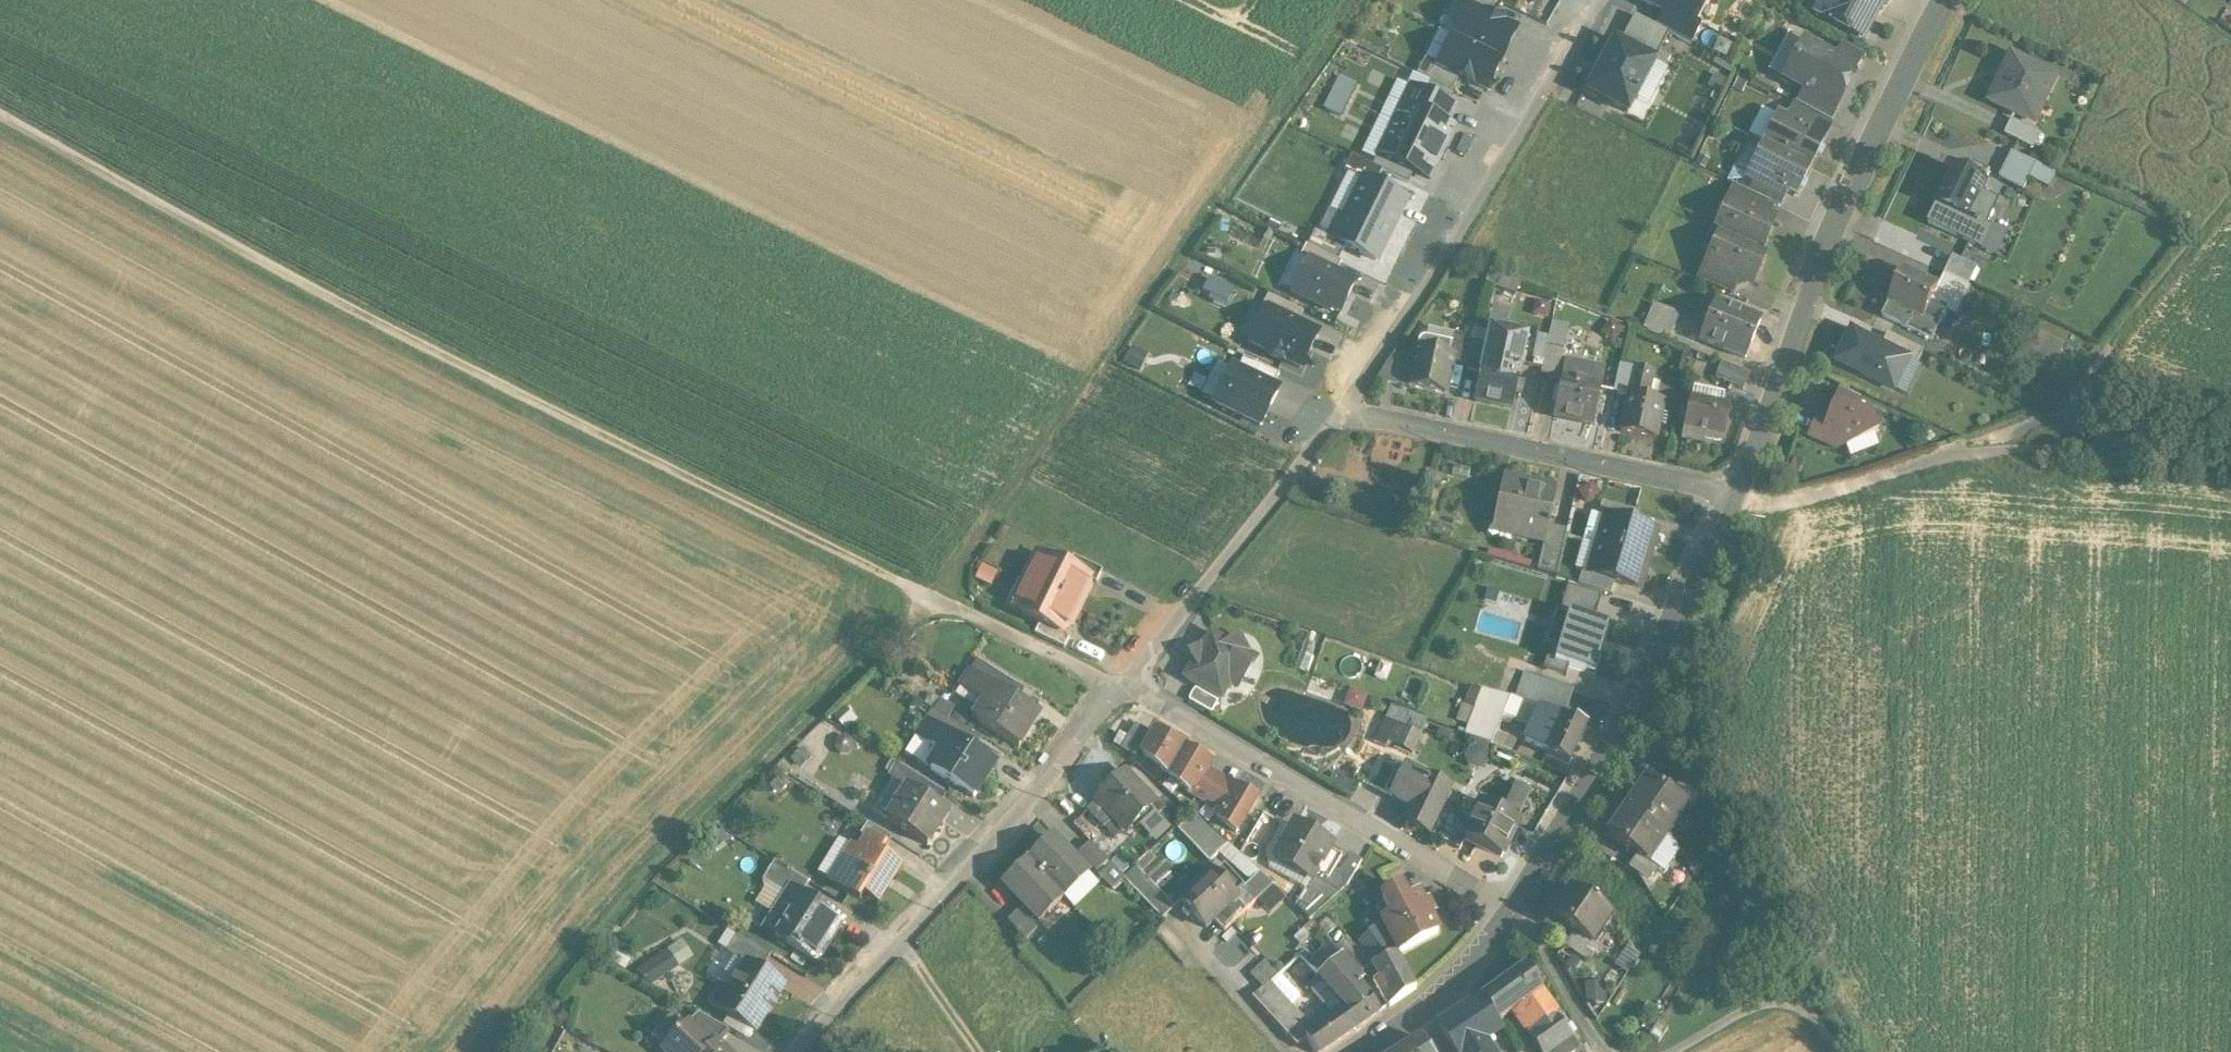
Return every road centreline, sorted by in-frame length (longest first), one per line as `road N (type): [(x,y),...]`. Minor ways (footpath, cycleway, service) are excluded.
road 1 (track): [(504,1051),(654,868),(934,600),(1347,0)]
road 2 (track): [(0,125),(302,295),(1113,690)]
road 3 (residential): [(1734,494),(1840,214),(1942,0)]
road 4 (track): [(1734,494),(1774,502),(1825,494),(1989,439),(2000,450),(2088,446),(2230,464)]
road 5 (residential): [(793,1051),(1047,781),(1125,676)]
road 6 (unclassified): [(1339,412),(1598,0)]
road 7 (residential): [(1511,912),(1639,690),(1734,494)]
road 8 (residential): [(1511,912),(1125,676)]
road 9 (residential): [(1339,412),(1734,494)]
road 10 (unclassified): [(1125,676),(1339,412)]
road 11 (track): [(1989,439),(2061,401),(2230,206)]
road 12 (residential): [(1361,1051),(1469,964),(1511,912)]
road 13 (track): [(1678,1051),(1782,1001),(1801,1008),(1837,1051)]
road 14 (track): [(1511,912),(1537,938),(1604,1051)]
road 15 (track): [(977,1051),(897,941)]

